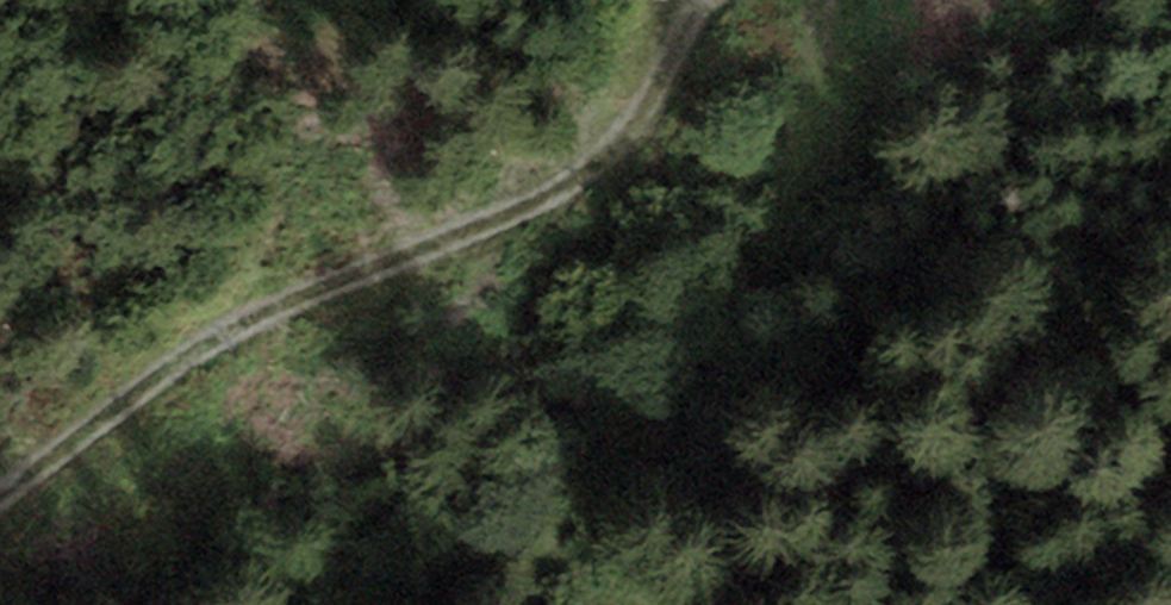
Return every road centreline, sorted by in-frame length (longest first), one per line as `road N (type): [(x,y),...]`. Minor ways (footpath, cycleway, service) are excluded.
road 1 (track): [(683,0),(673,71),(634,132),(597,168),(458,242),(303,303),(0,477)]
road 2 (track): [(419,604),(588,474),(698,338),(779,199),(831,33),(826,0)]

